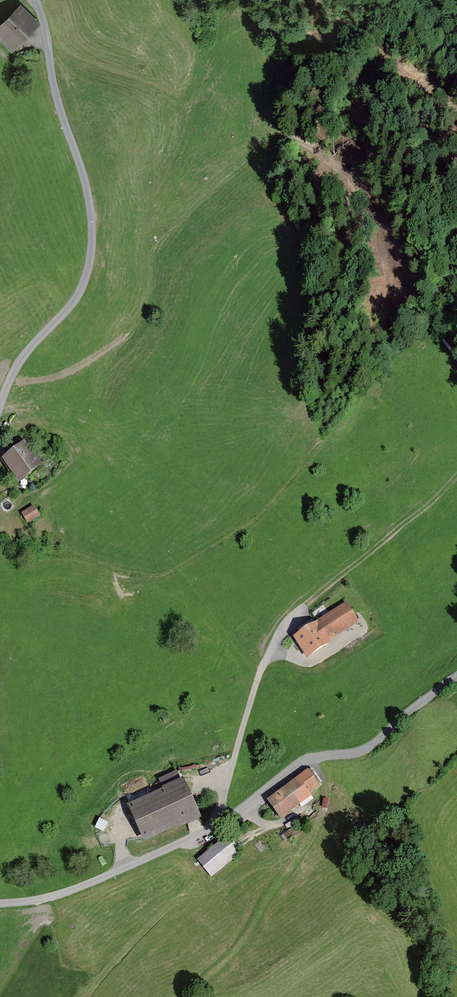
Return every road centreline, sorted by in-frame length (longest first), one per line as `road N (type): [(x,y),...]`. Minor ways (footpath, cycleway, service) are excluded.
road 1 (unclassified): [(0,903),(77,888),(190,837),(300,763),(368,748),(456,677)]
road 2 (unclassified): [(69,134),(93,228),(86,278),(72,307),(19,362),(0,406)]
road 3 (residential): [(35,0),(69,134)]

